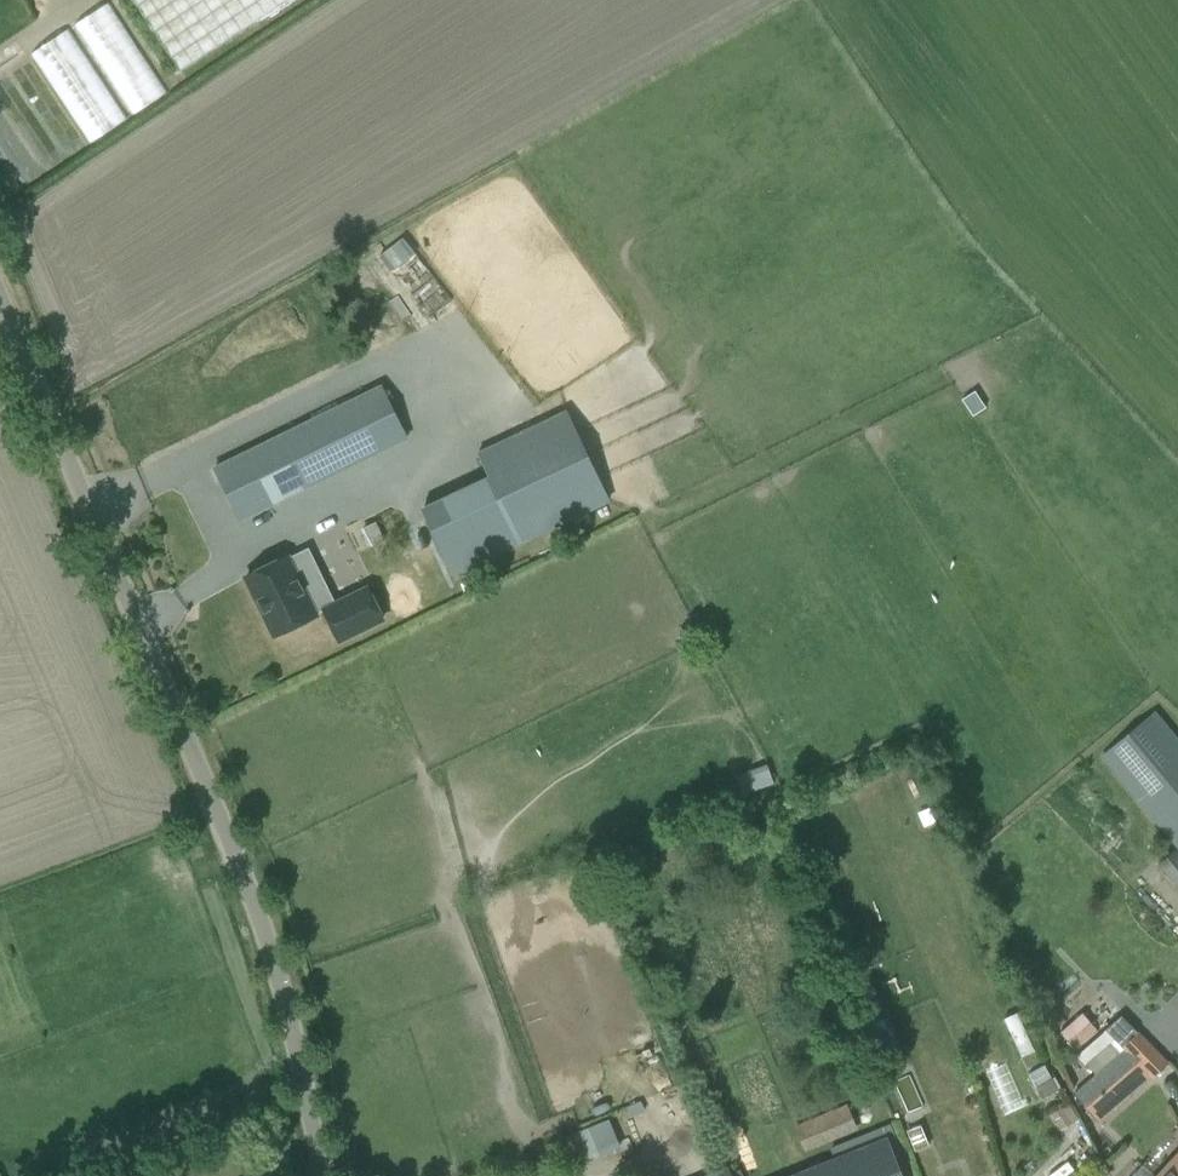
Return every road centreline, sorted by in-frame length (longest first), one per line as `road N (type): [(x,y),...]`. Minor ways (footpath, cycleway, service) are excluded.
road 1 (unclassified): [(321,1175),(269,945),(0,301)]

